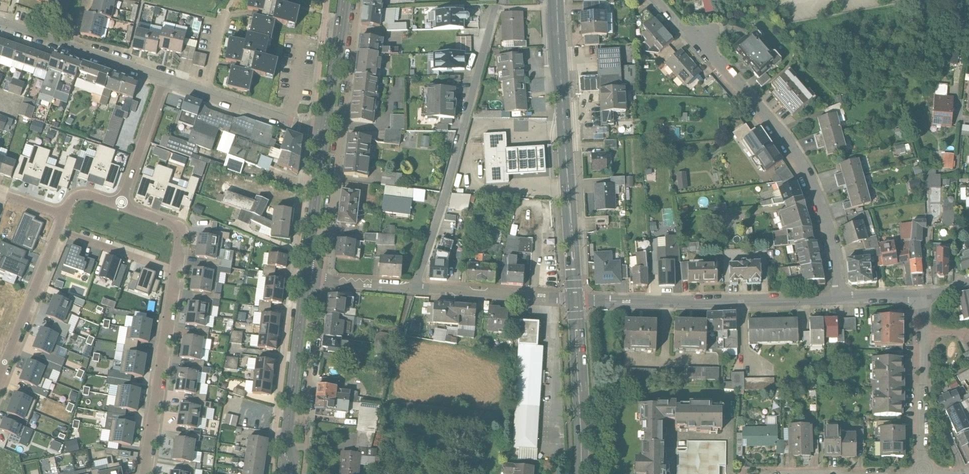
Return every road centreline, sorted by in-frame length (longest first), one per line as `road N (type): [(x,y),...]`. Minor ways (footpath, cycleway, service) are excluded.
road 1 (residential): [(842,298),(828,223),(808,170),(703,33)]
road 2 (primary): [(576,300),(557,0)]
road 3 (residential): [(416,289),(492,10)]
road 4 (residential): [(842,298),(576,300)]
road 5 (residential): [(310,241),(331,237),(358,0)]
road 6 (residential): [(174,270),(143,473)]
road 7 (tertiary): [(293,473),(285,447),(306,278)]
road 8 (primary): [(583,473),(576,300)]
road 9 (residential): [(163,80),(0,23)]
road 10 (residential): [(576,300),(416,289)]
road 11 (residential): [(0,373),(58,229)]
road 12 (residential): [(924,328),(925,473)]
road 13 (residential): [(121,206),(163,80)]
road 14 (tertiary): [(324,130),(344,0)]
road 15 (residential): [(58,229),(174,270)]

